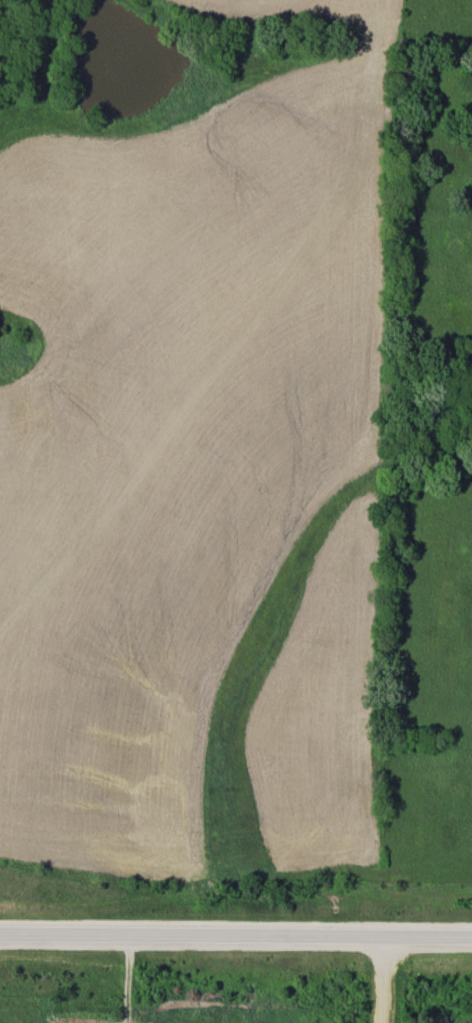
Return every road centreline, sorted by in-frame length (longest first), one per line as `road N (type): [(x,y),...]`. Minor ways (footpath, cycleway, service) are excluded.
road 1 (primary): [(0,932),(471,935)]

